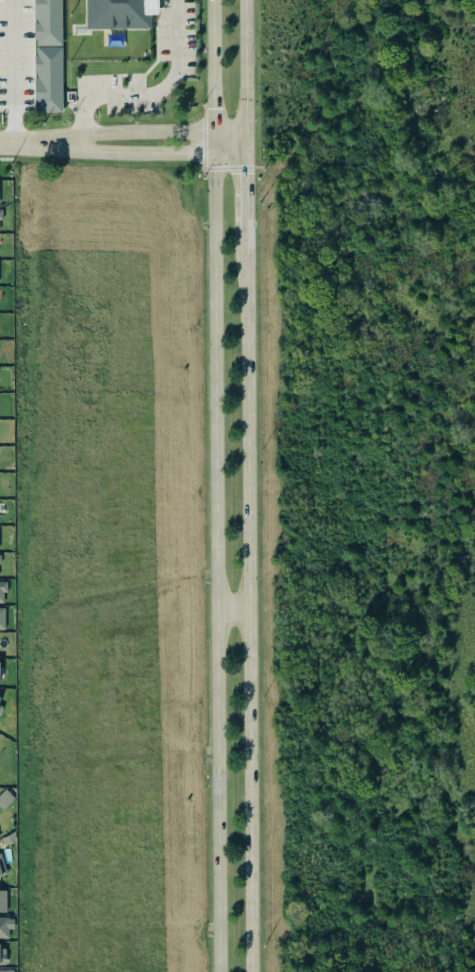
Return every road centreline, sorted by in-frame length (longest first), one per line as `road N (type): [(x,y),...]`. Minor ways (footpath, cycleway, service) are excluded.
road 1 (secondary): [(212,0),(214,971)]
road 2 (secondary): [(247,971),(245,234)]
road 3 (residential): [(245,141),(214,130),(94,133),(54,143)]
road 4 (residential): [(54,143),(214,153),(245,141)]
road 5 (secondary): [(245,141),(241,0)]

